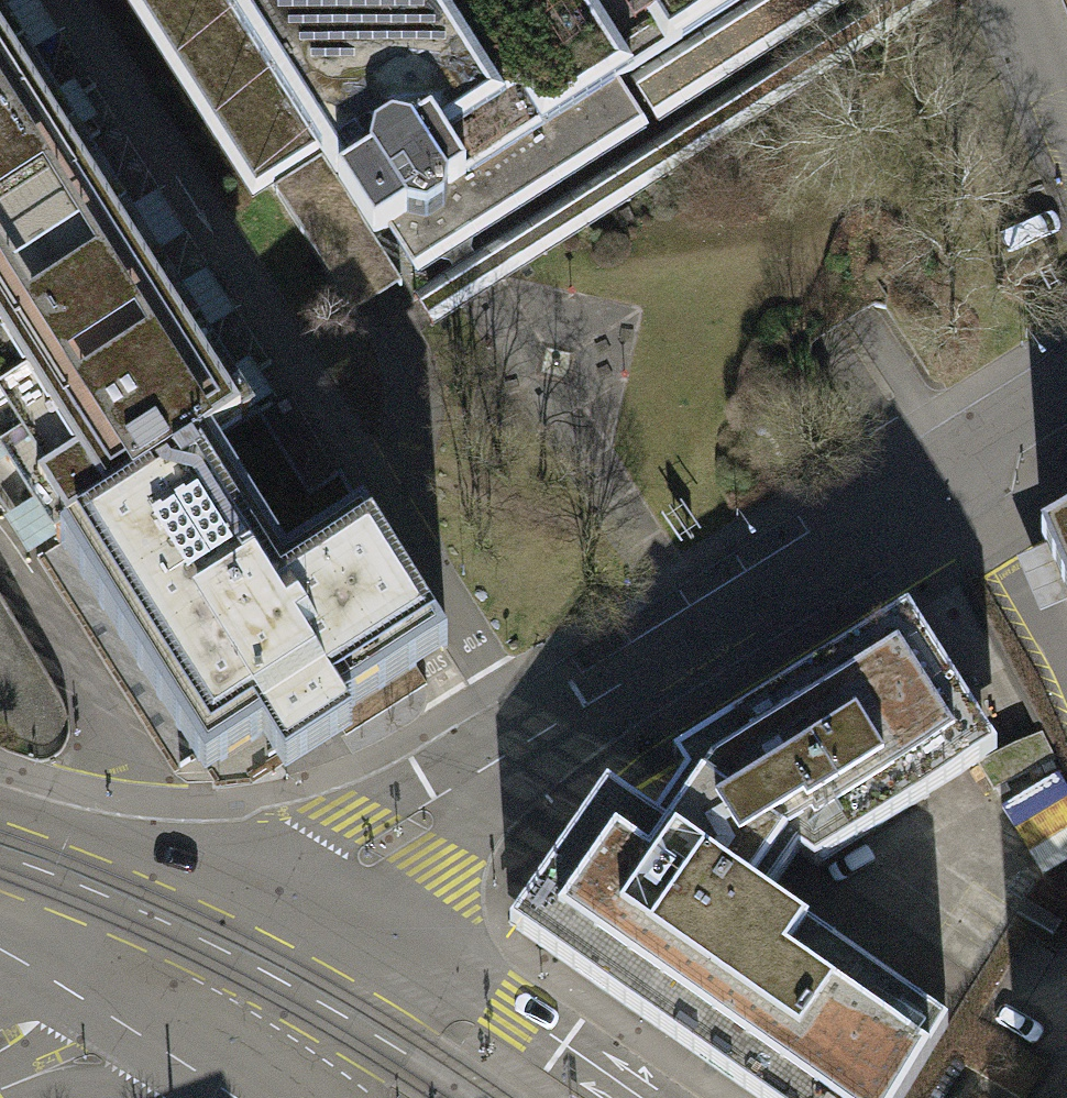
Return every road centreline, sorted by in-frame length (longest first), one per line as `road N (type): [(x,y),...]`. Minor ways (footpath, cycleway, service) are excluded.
road 1 (residential): [(205,944),(390,835),(528,739),(1066,400)]
road 2 (secondary): [(635,1097),(515,1016),(396,957),(280,937),(205,944)]
road 3 (secondary): [(205,944),(0,857)]
road 4 (unclassified): [(32,1024),(205,944)]
road 5 (secondary): [(205,944),(224,1004),(294,1097)]

